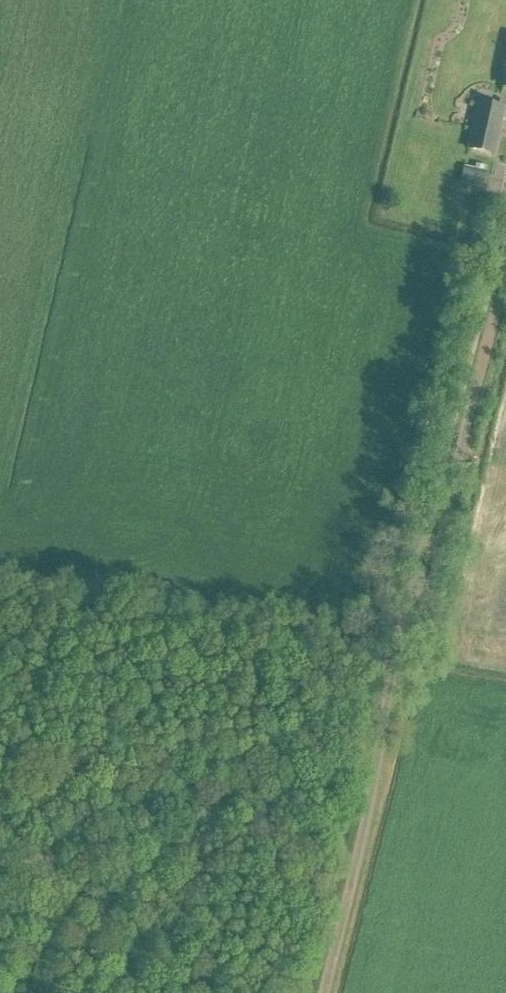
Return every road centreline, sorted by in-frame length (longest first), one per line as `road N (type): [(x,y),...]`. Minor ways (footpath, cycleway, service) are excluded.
road 1 (track): [(317,992),(505,276)]

